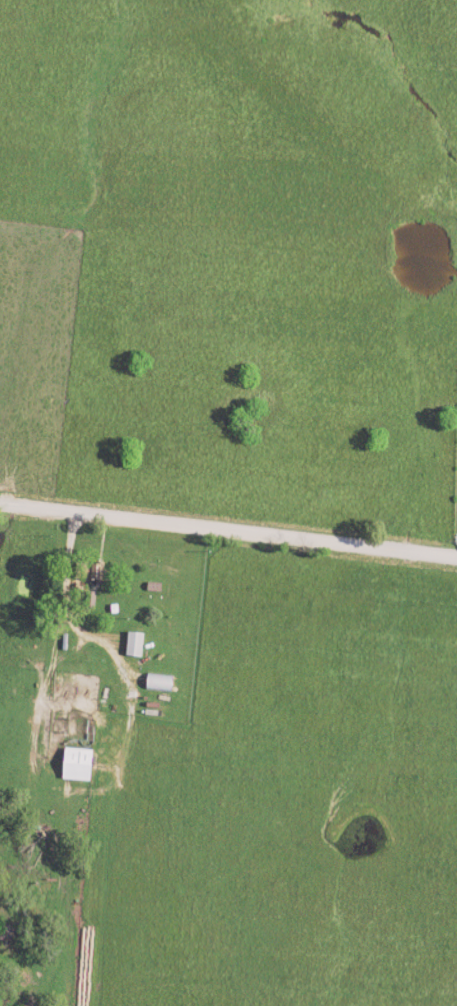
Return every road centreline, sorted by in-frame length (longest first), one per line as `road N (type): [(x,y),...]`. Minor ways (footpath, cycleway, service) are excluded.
road 1 (residential): [(456,557),(0,501)]

